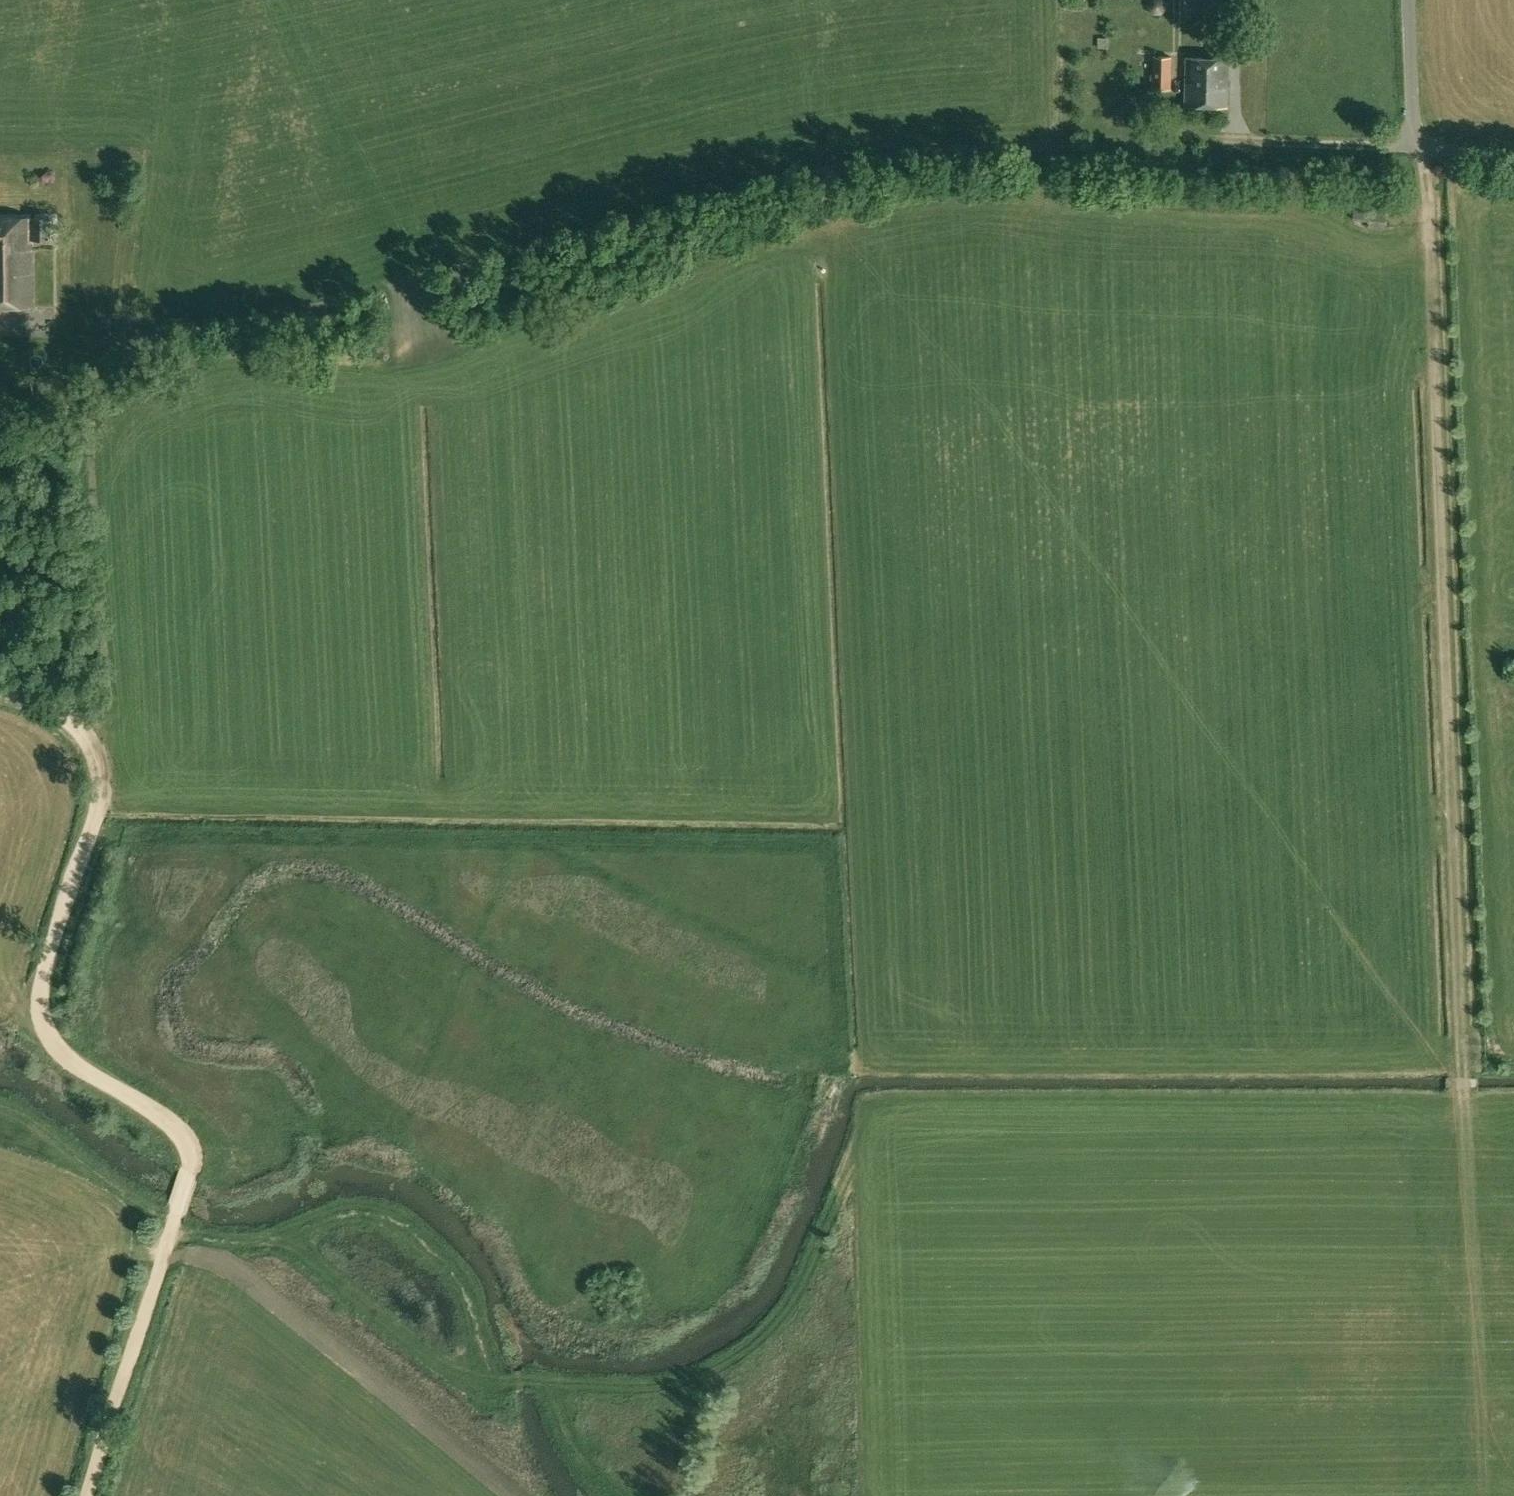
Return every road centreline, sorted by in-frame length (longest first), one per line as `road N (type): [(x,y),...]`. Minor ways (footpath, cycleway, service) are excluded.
road 1 (track): [(93,1495),(191,1157),(178,1129),(62,1052),(43,1022),(43,983),(100,777),(76,728),(0,691)]
road 2 (track): [(1415,147),(1429,240),(1462,1074)]
road 3 (unclassified): [(1415,147),(1406,0)]

